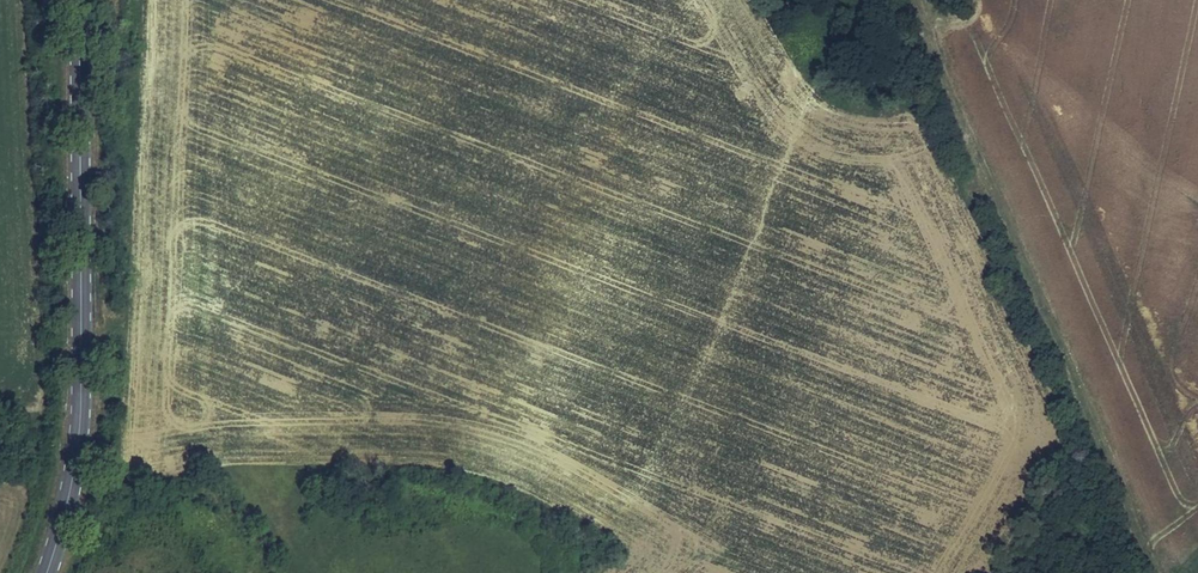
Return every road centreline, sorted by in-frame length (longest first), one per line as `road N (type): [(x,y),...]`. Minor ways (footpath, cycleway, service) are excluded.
road 1 (primary): [(46,572),(73,474),(81,390),(79,0)]

